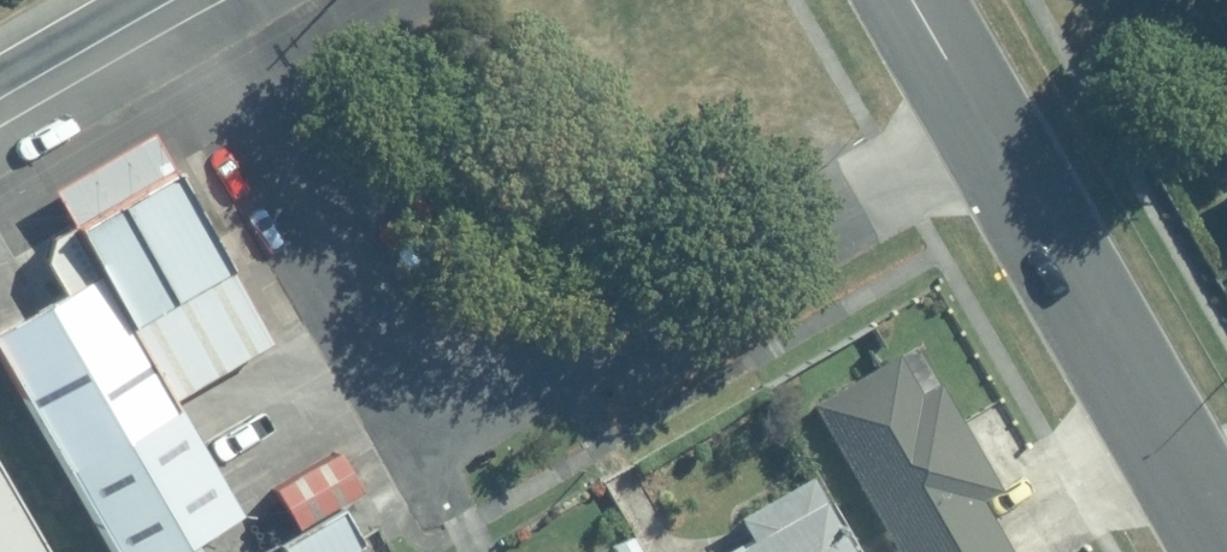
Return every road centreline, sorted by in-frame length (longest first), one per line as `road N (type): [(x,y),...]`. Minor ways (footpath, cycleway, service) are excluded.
road 1 (unclassified): [(985,134),(469,402),(368,394),(125,9)]
road 2 (residential): [(1226,549),(985,134)]
road 3 (residential): [(985,134),(910,0)]
road 4 (primary): [(125,9),(0,81)]

